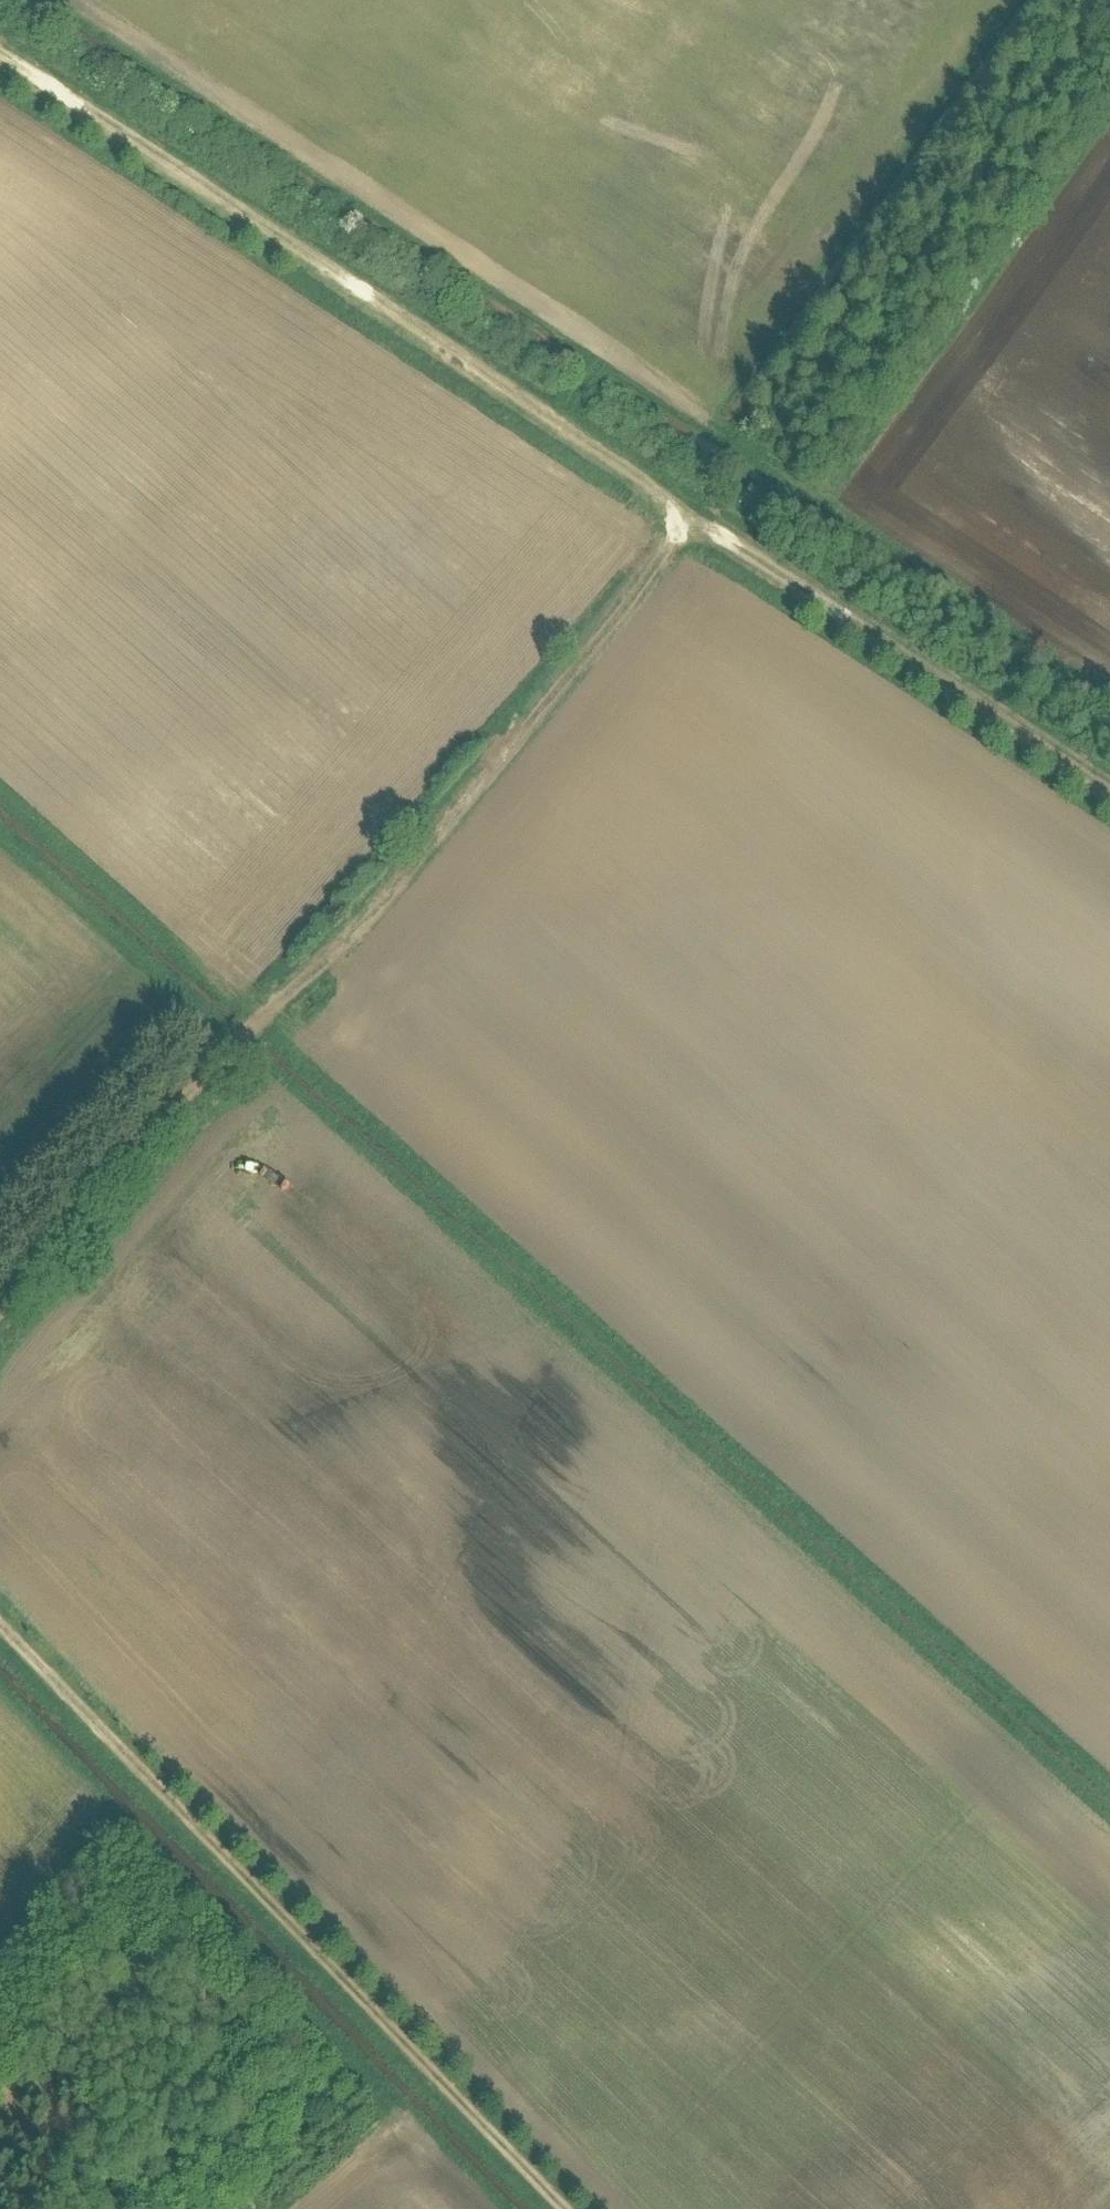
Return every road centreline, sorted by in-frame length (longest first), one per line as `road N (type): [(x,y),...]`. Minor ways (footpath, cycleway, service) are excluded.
road 1 (track): [(1109,796),(0,59)]
road 2 (track): [(686,514),(482,775),(0,1313)]
road 3 (track): [(0,1639),(554,2208)]

